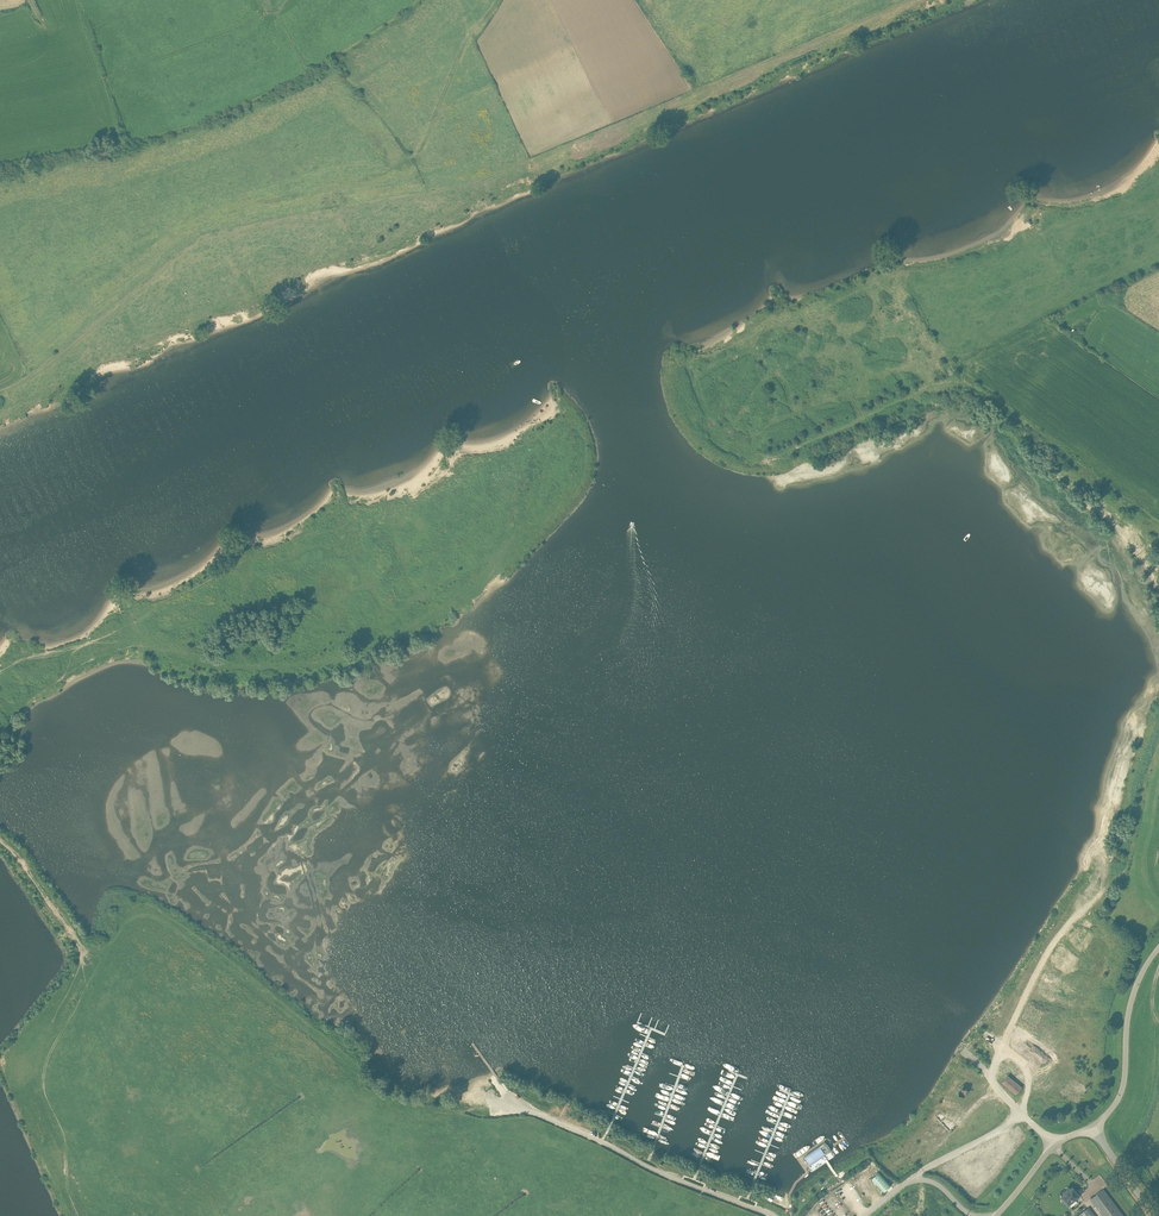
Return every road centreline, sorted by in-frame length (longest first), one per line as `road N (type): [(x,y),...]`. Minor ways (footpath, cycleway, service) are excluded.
road 1 (unclassified): [(1092,1128),(1122,1088),(1133,995),(1158,948)]
road 2 (unclassified): [(996,1215),(1054,1145),(1092,1128)]

